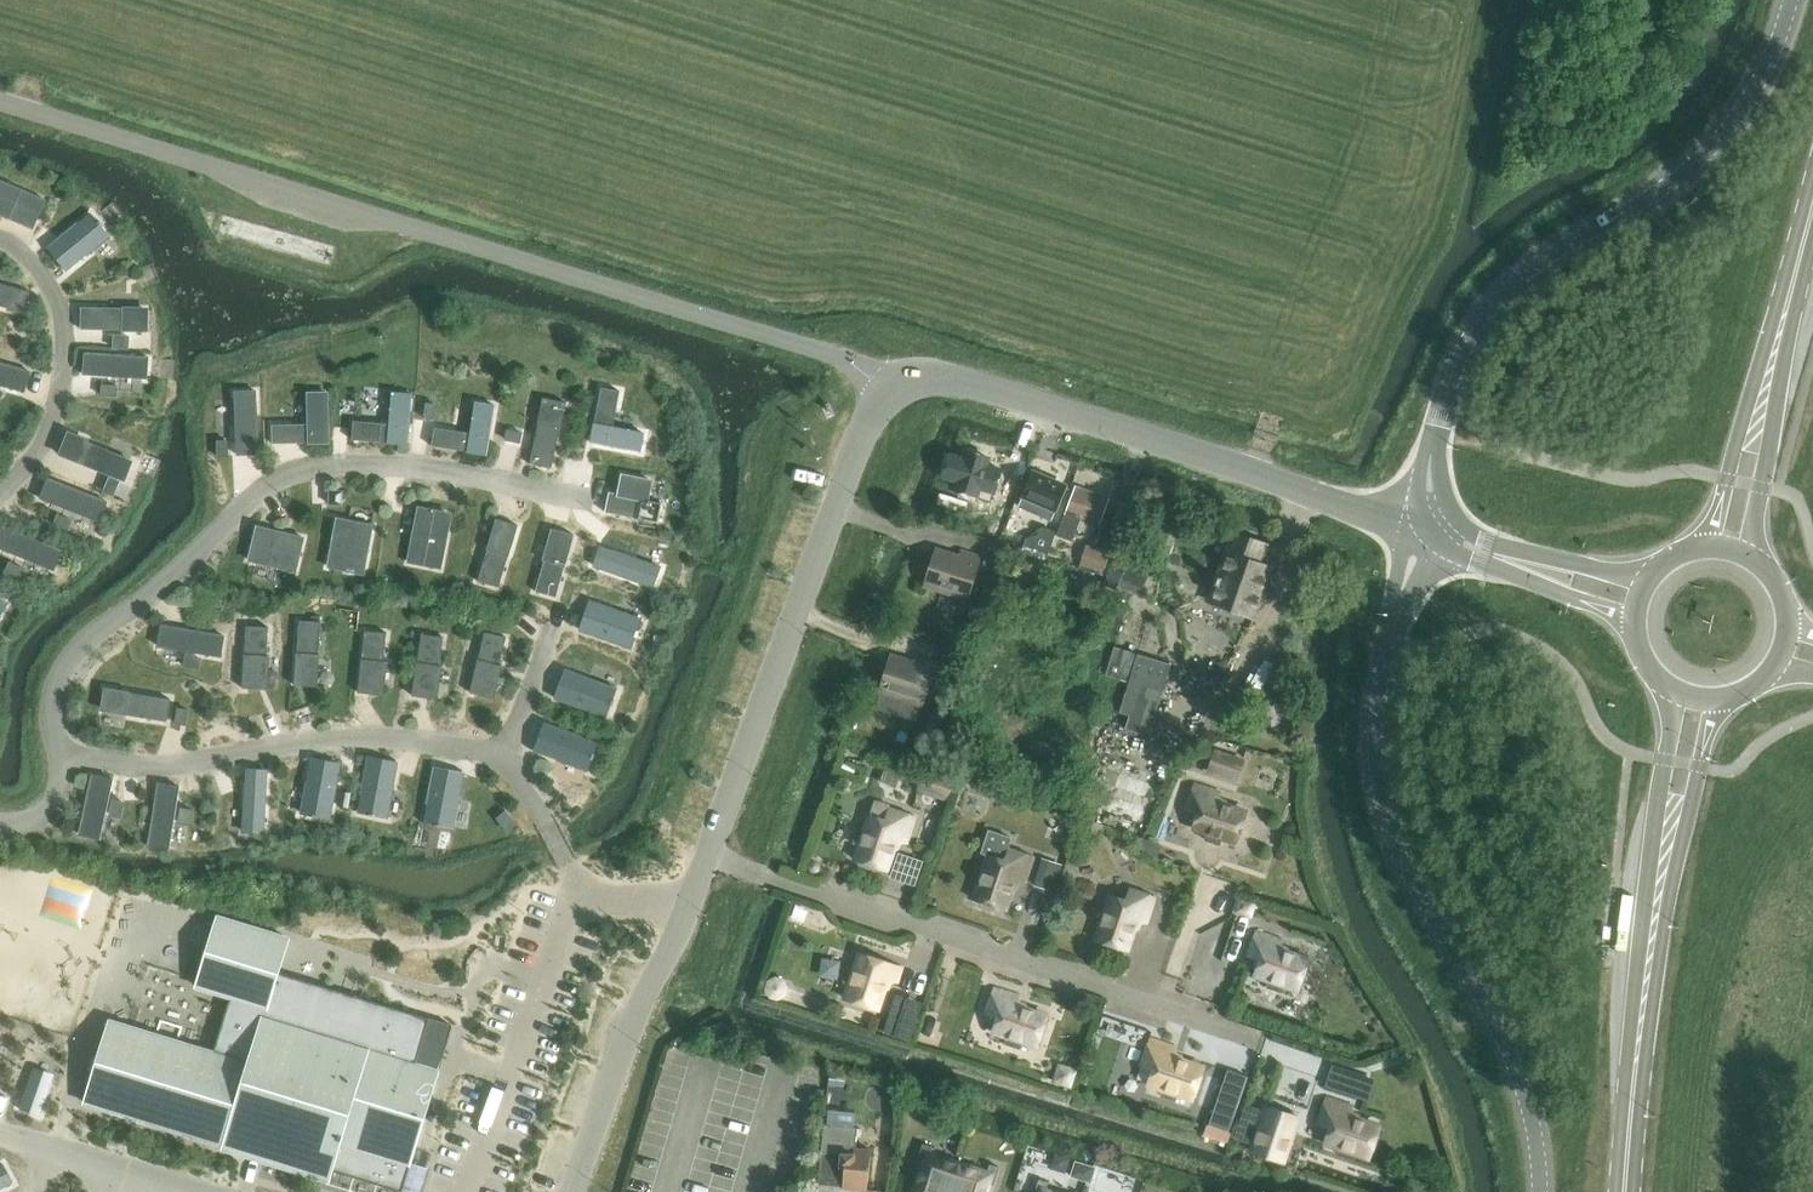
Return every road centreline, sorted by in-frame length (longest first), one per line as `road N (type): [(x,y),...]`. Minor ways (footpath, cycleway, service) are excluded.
road 1 (unclassified): [(0,99),(850,359),(889,390)]
road 2 (unclassified): [(1539,1191),(1534,1128),(1517,1068),(1405,867),(1382,804),(1378,710),(1401,607)]
road 3 (tertiary): [(1436,436),(1463,352),(1487,313),(1556,252),(1667,187),(1732,127),(1776,48),(1792,0)]
road 4 (unclassified): [(705,860),(1259,1043)]
road 5 (unclassified): [(889,390),(946,377),(1422,524)]
road 6 (unclassified): [(705,860),(866,425),(889,390)]
road 7 (unclassified): [(575,1191),(705,860)]
road 8 (secondary): [(1626,1191),(1660,890)]
road 9 (secondary): [(1674,691),(1661,791),(1660,890)]
road 10 (secondary): [(1660,890),(1716,701)]
road 11 (secondary): [(1753,558),(1771,371)]
road 12 (secondary): [(1771,371),(1737,449),(1709,547)]
road 13 (secondary): [(1771,371),(1812,210)]

